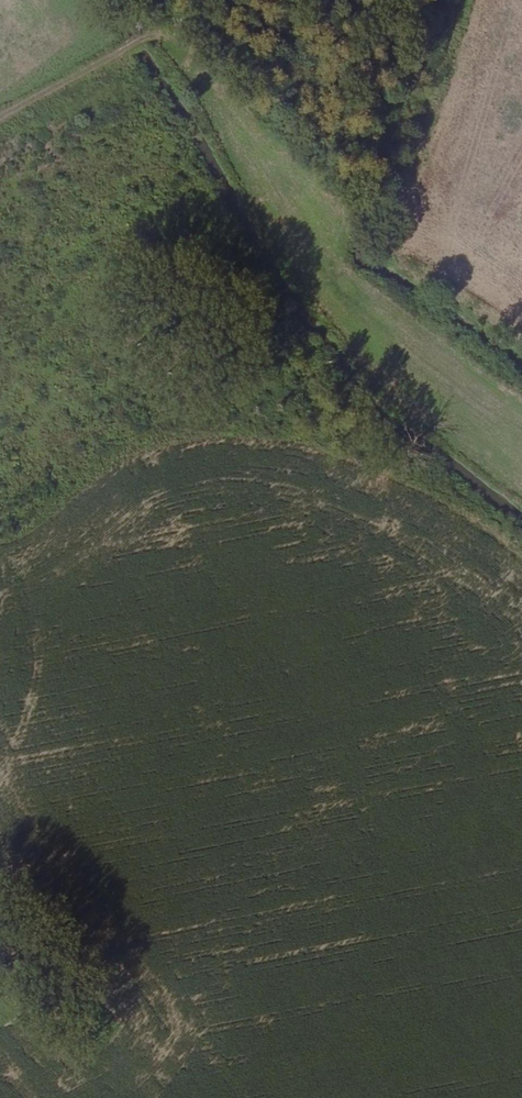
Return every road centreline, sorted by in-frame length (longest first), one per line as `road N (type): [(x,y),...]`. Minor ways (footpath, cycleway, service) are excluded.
road 1 (track): [(0,121),(149,40),(162,42),(187,61),(210,123),(382,387),(521,495)]

